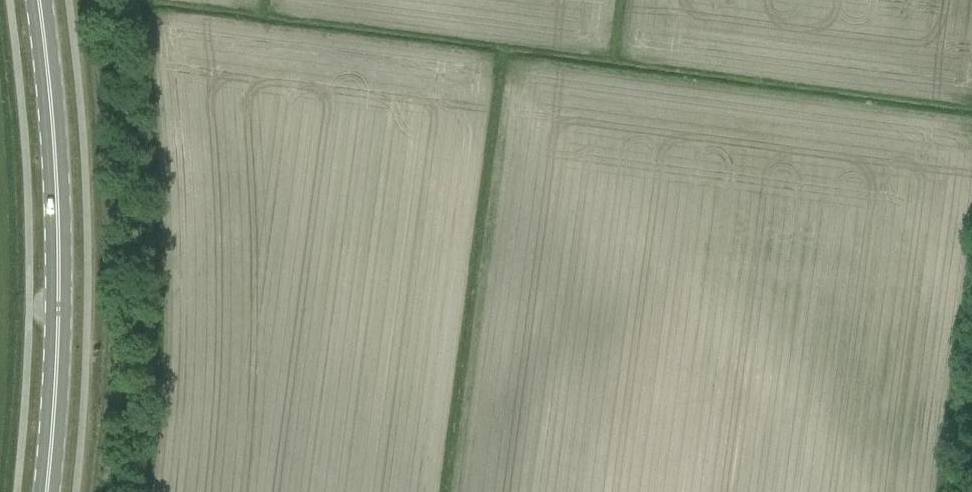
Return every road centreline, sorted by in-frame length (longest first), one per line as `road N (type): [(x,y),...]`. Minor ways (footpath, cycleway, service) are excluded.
road 1 (primary): [(47,491),(58,255),(36,0)]

